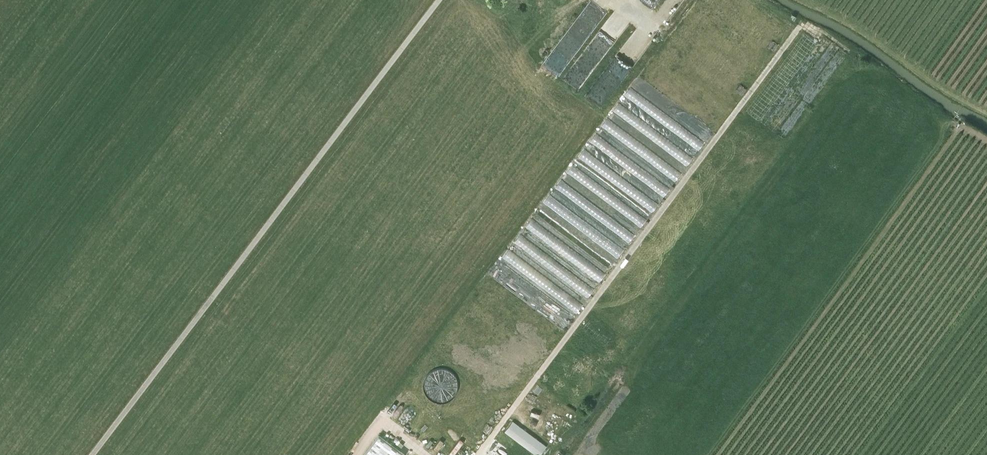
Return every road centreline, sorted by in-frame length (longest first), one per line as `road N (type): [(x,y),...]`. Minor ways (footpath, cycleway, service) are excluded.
road 1 (track): [(800,0),(986,114)]

